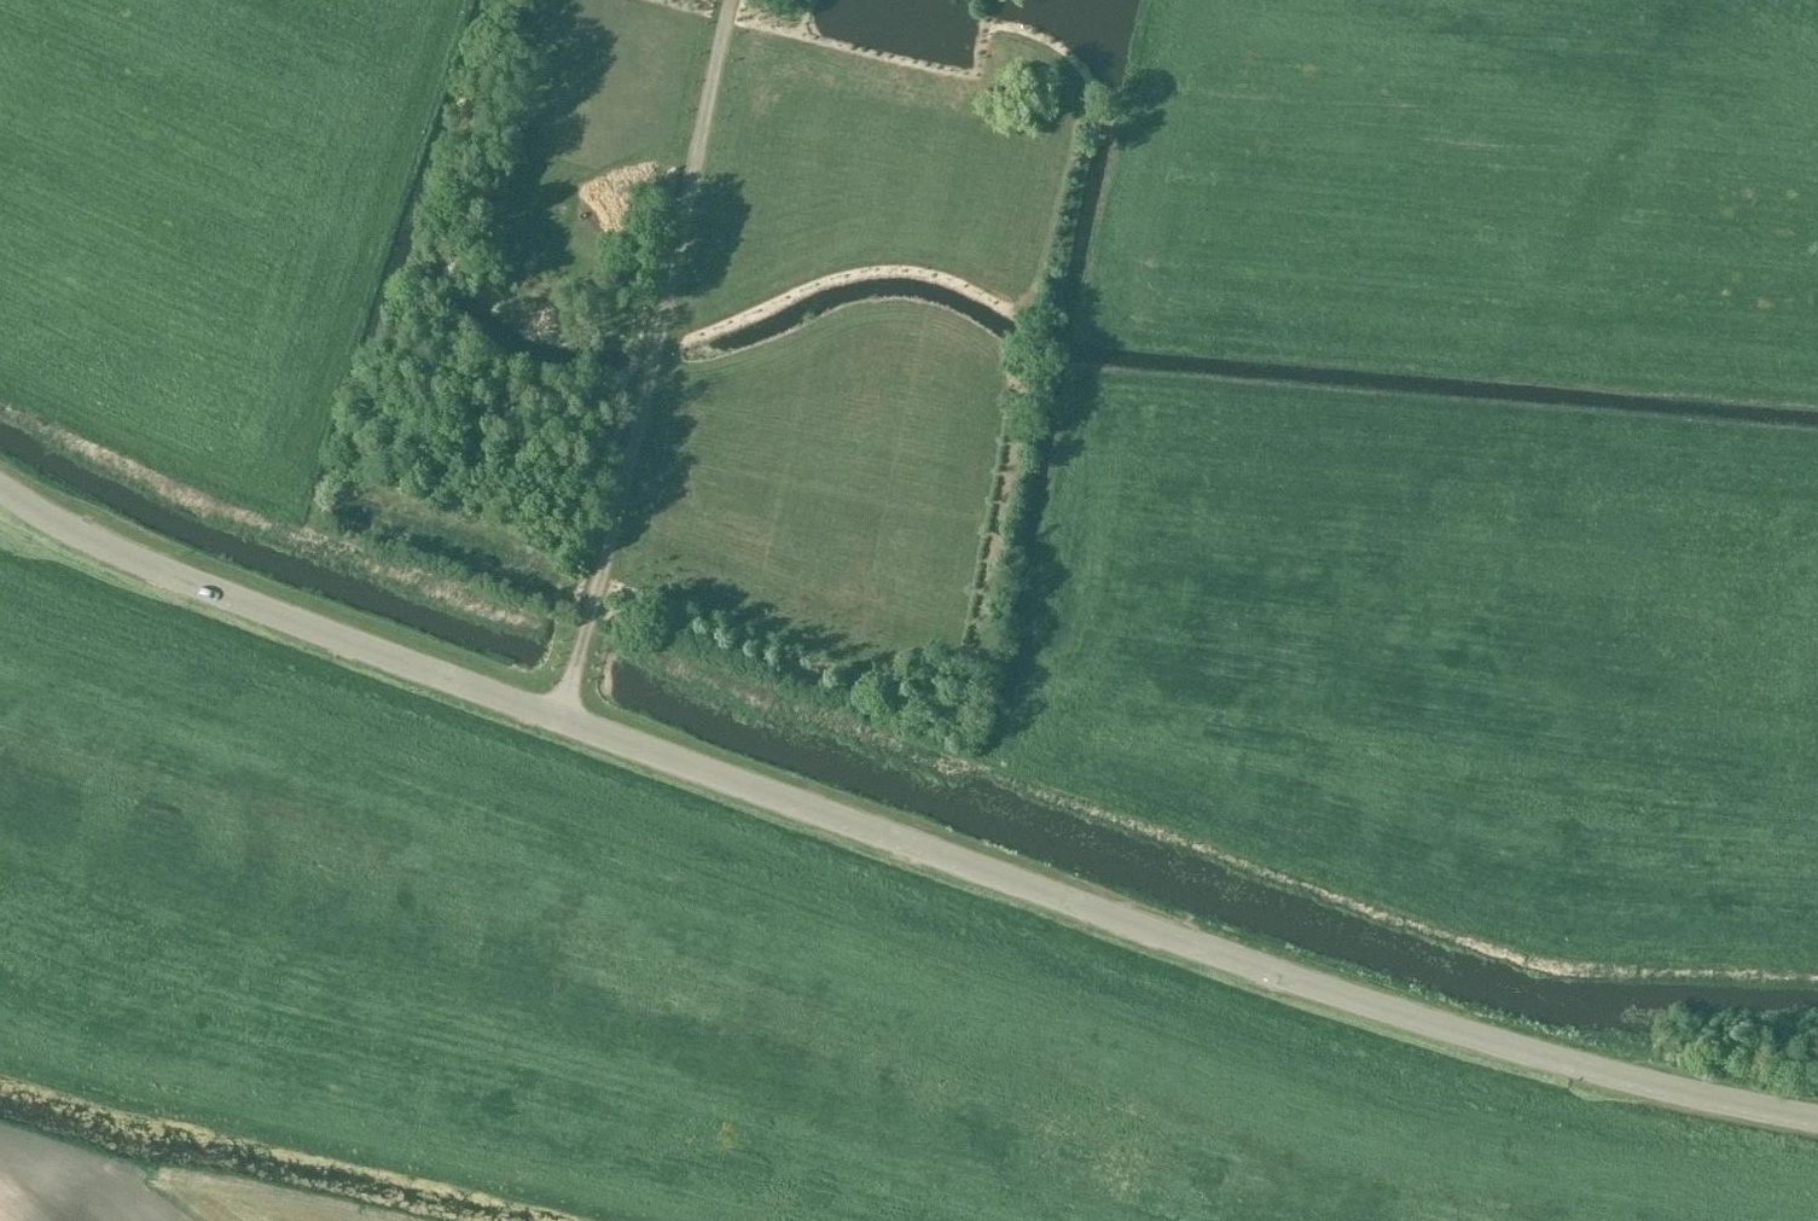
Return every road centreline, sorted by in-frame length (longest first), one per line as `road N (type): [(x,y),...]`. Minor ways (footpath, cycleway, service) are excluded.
road 1 (tertiary): [(1817,1119),(1552,1060),(1308,985),(238,602),(84,537),(0,489)]
road 2 (track): [(564,717),(731,0)]

